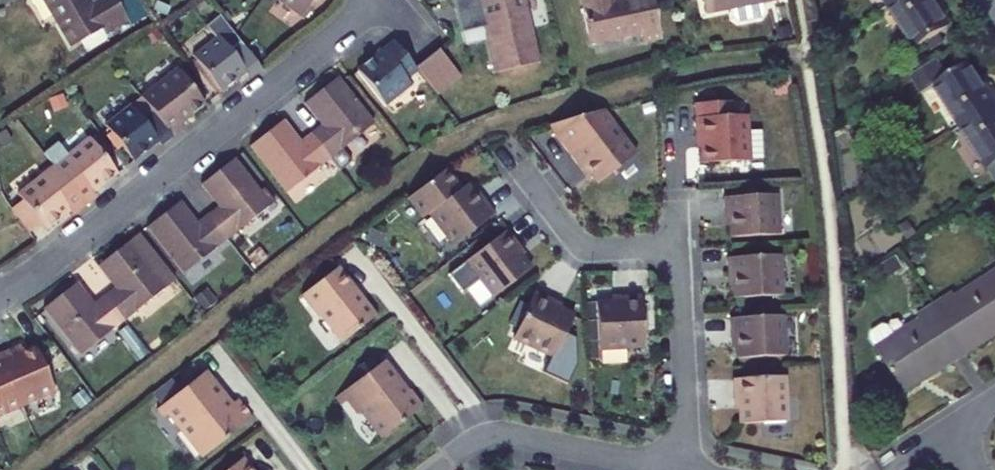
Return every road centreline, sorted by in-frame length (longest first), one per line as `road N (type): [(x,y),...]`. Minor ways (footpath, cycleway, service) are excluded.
road 1 (residential): [(0,295),(383,0)]
road 2 (residential): [(438,469),(502,433),(680,469)]
road 3 (residential): [(491,128),(587,248),(678,246)]
road 4 (residential): [(688,469),(678,246)]

